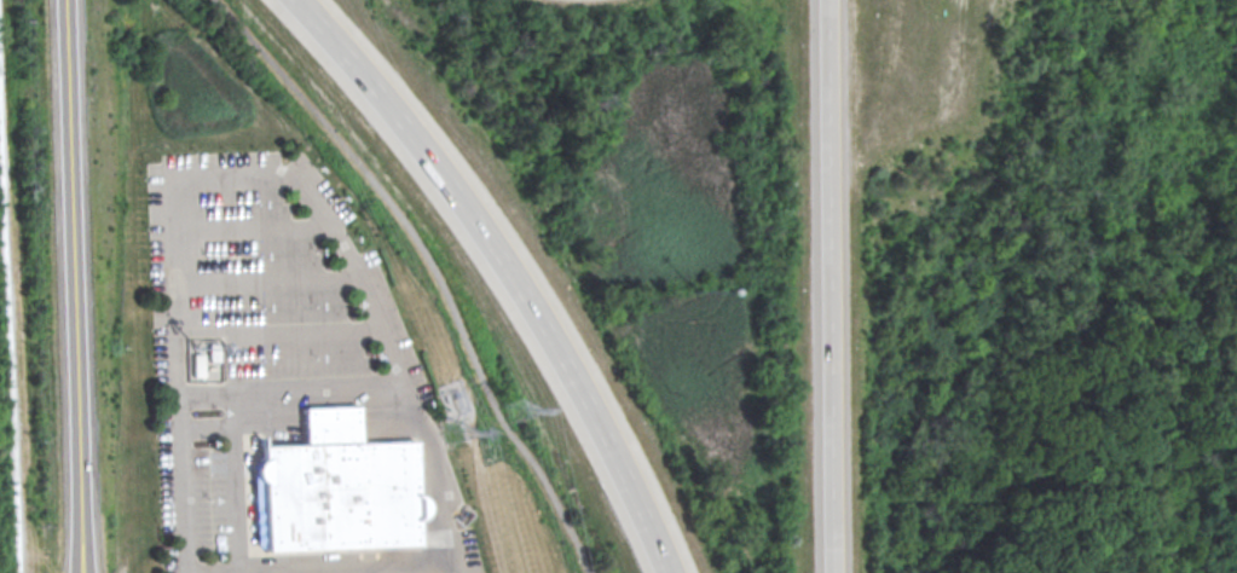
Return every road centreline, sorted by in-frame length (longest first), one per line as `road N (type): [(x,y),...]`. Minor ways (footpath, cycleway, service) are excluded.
road 1 (motorway): [(298,0),(409,129),(542,322),(668,572)]
road 2 (secondary): [(59,0),(76,572)]
road 3 (motorway): [(821,0),(829,572)]

